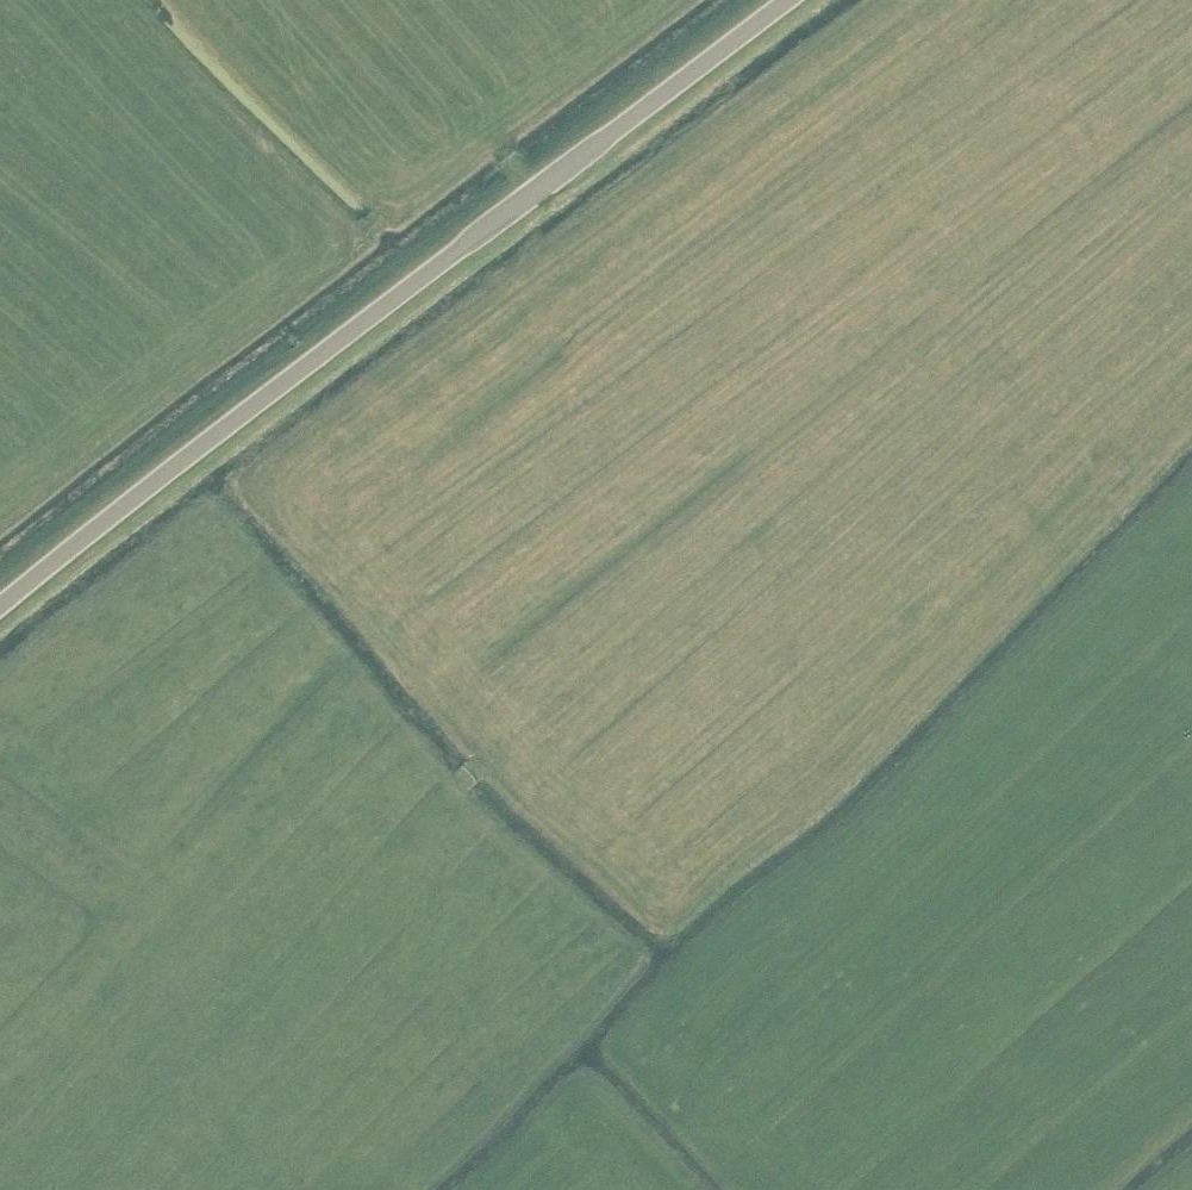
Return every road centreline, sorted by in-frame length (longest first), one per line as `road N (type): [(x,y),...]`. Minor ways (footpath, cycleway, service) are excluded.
road 1 (tertiary): [(789,0),(0,608)]

